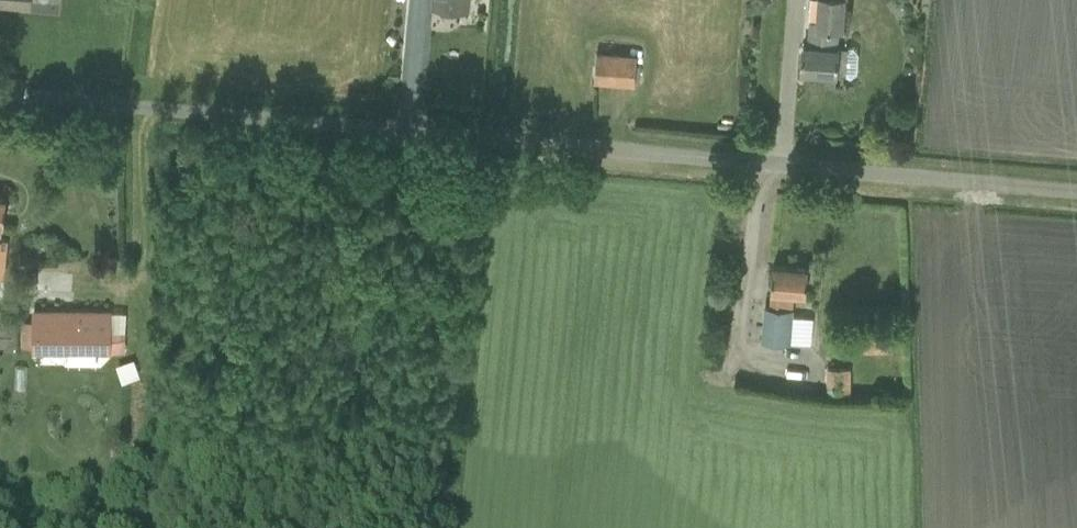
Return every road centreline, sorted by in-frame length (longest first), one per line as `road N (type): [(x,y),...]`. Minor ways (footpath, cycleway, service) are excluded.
road 1 (unclassified): [(1076,185),(0,89)]

